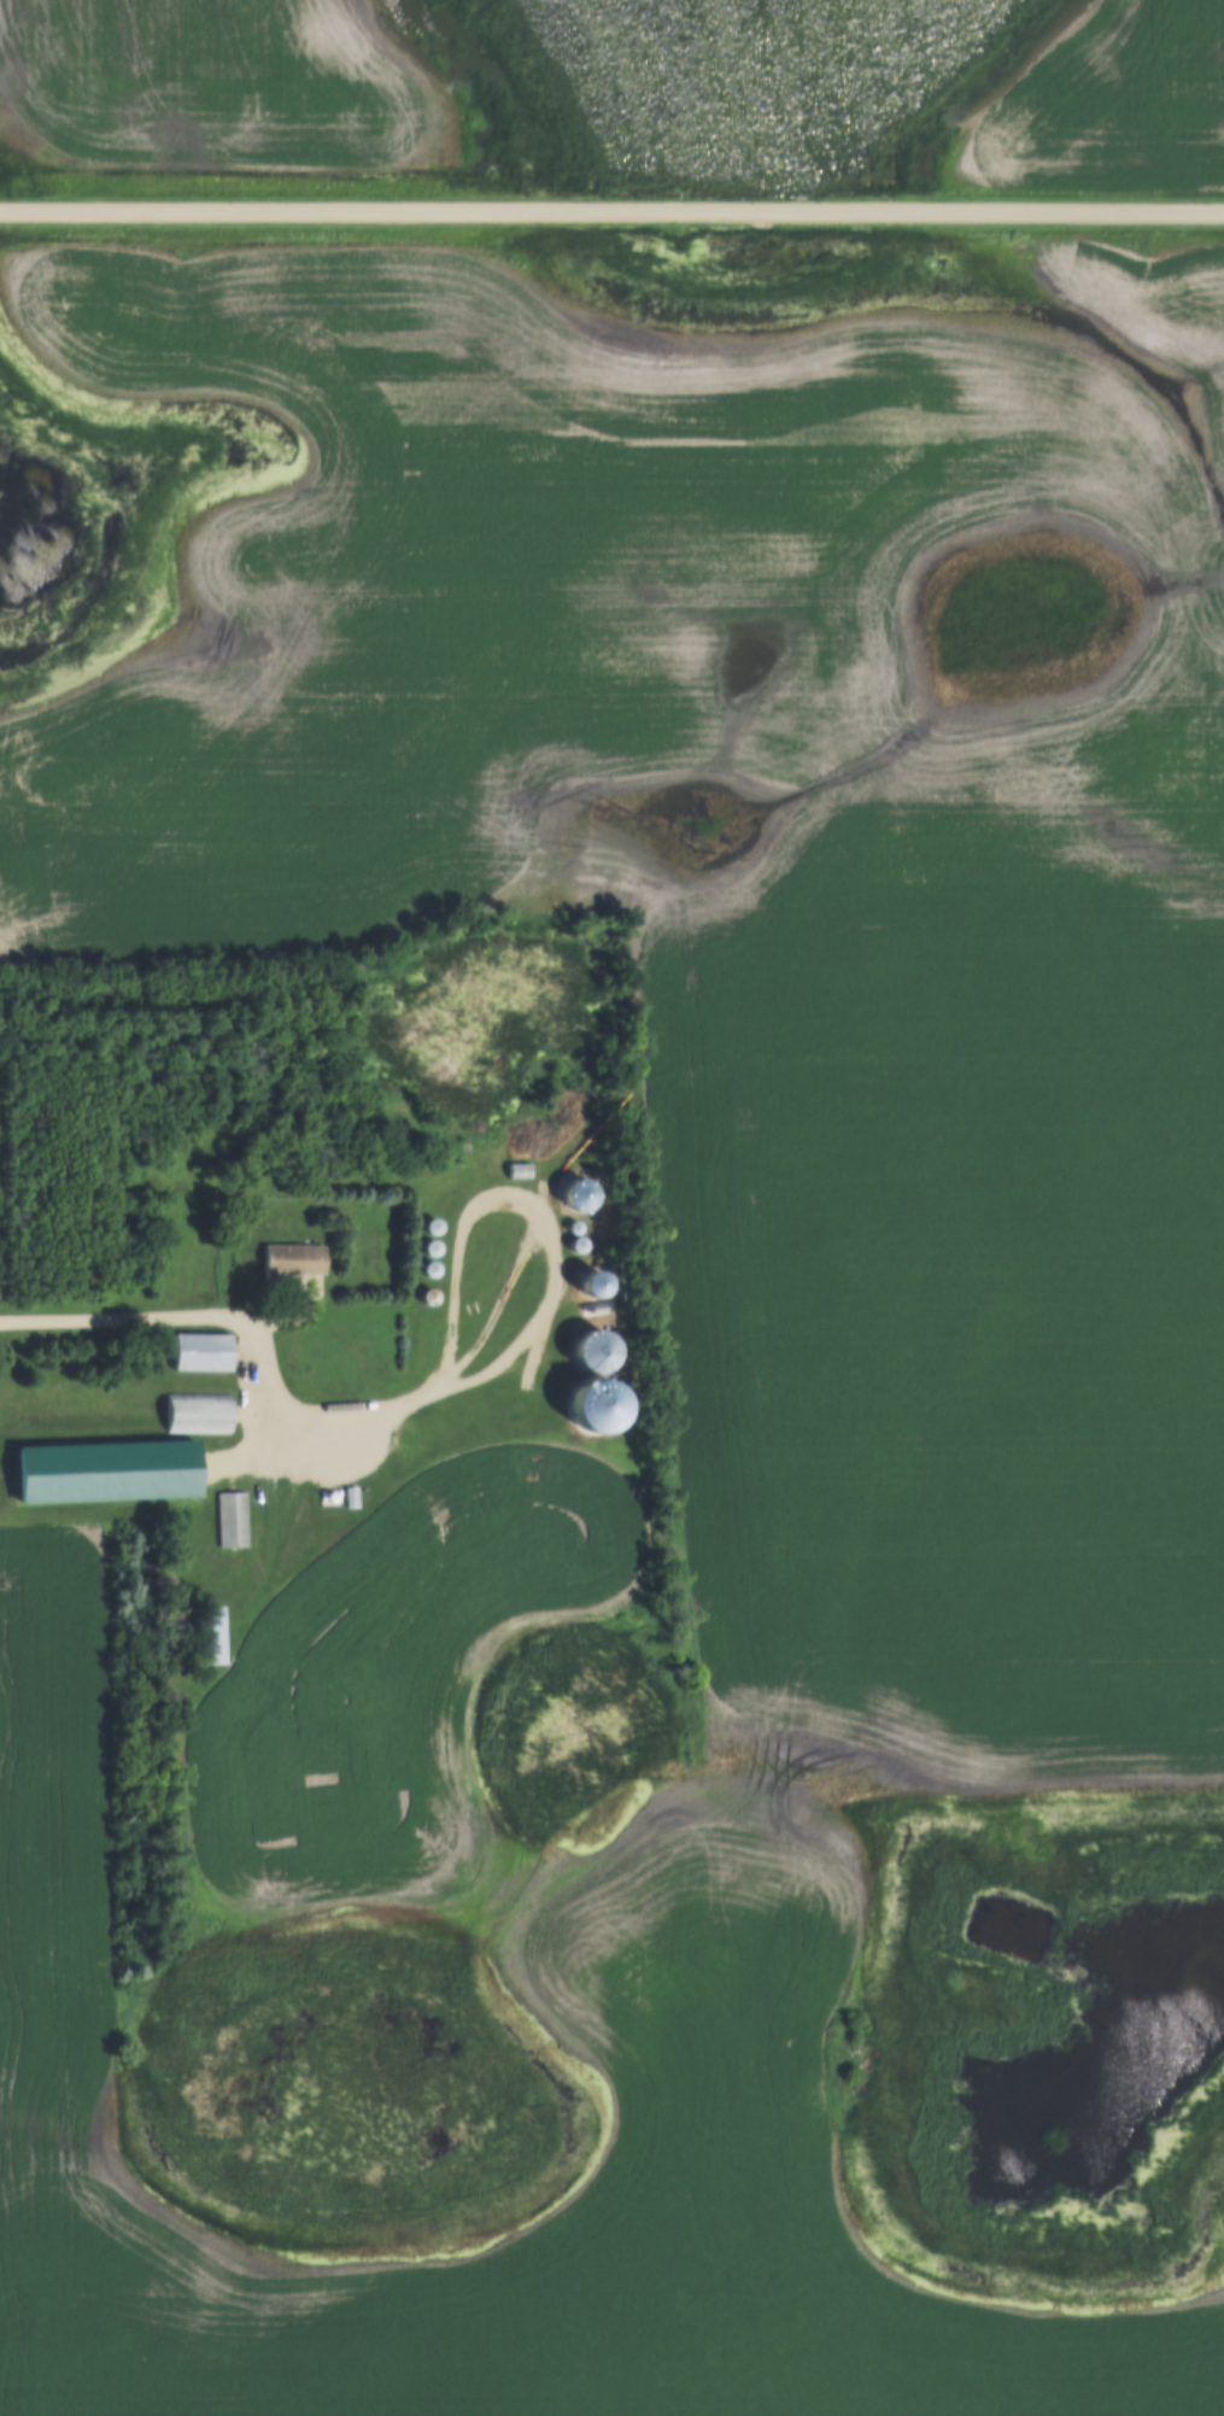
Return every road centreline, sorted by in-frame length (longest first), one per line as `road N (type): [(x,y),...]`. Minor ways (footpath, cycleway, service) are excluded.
road 1 (tertiary): [(0,219),(1223,219)]

